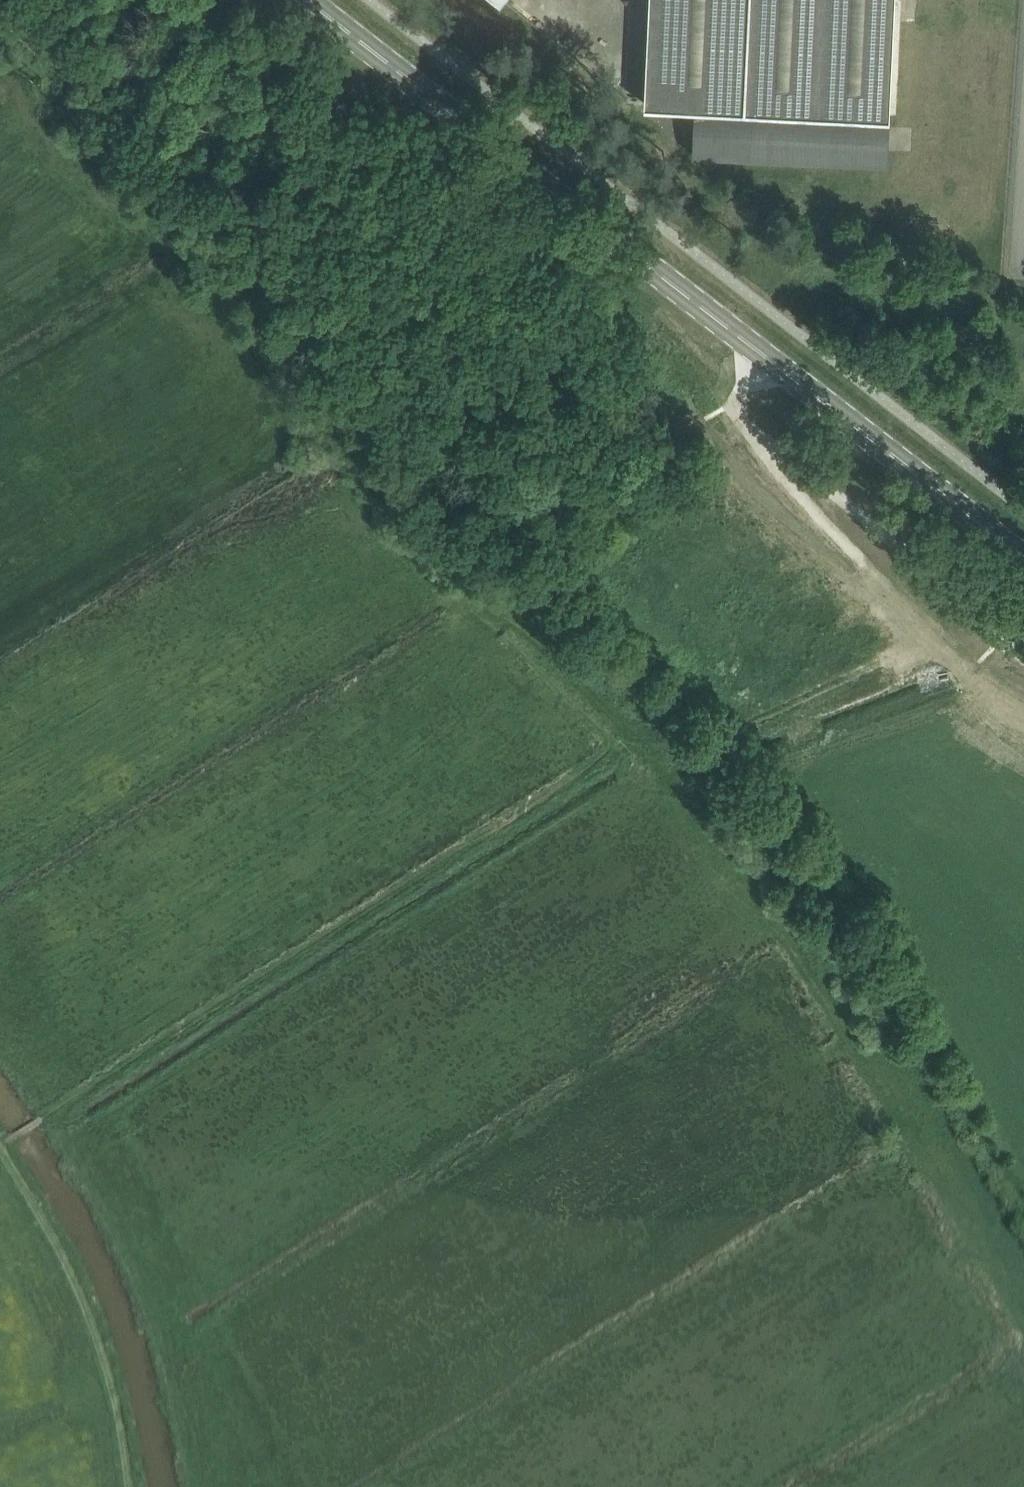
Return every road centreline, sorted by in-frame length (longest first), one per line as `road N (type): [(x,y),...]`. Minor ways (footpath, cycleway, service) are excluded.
road 1 (primary): [(1023,555),(310,0)]
road 2 (track): [(1023,1210),(913,1012),(742,769)]

